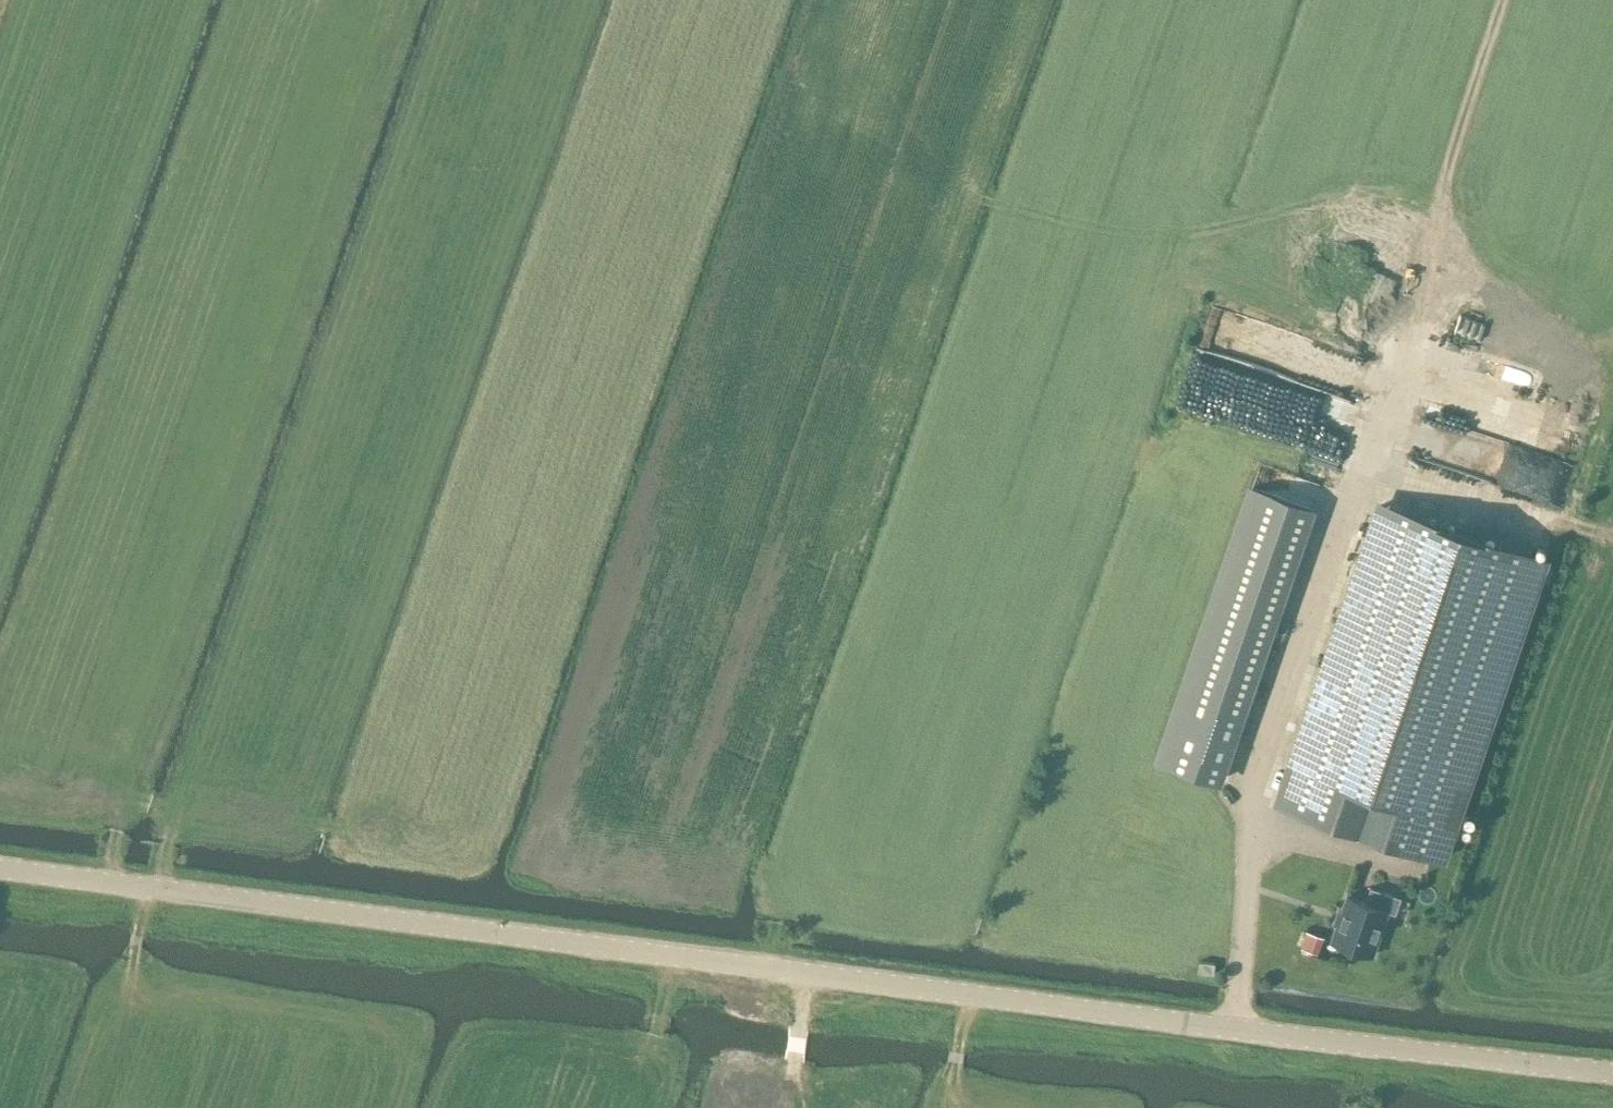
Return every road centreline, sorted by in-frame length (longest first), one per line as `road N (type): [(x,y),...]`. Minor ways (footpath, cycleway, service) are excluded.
road 1 (unclassified): [(1612,1072),(0,867)]

